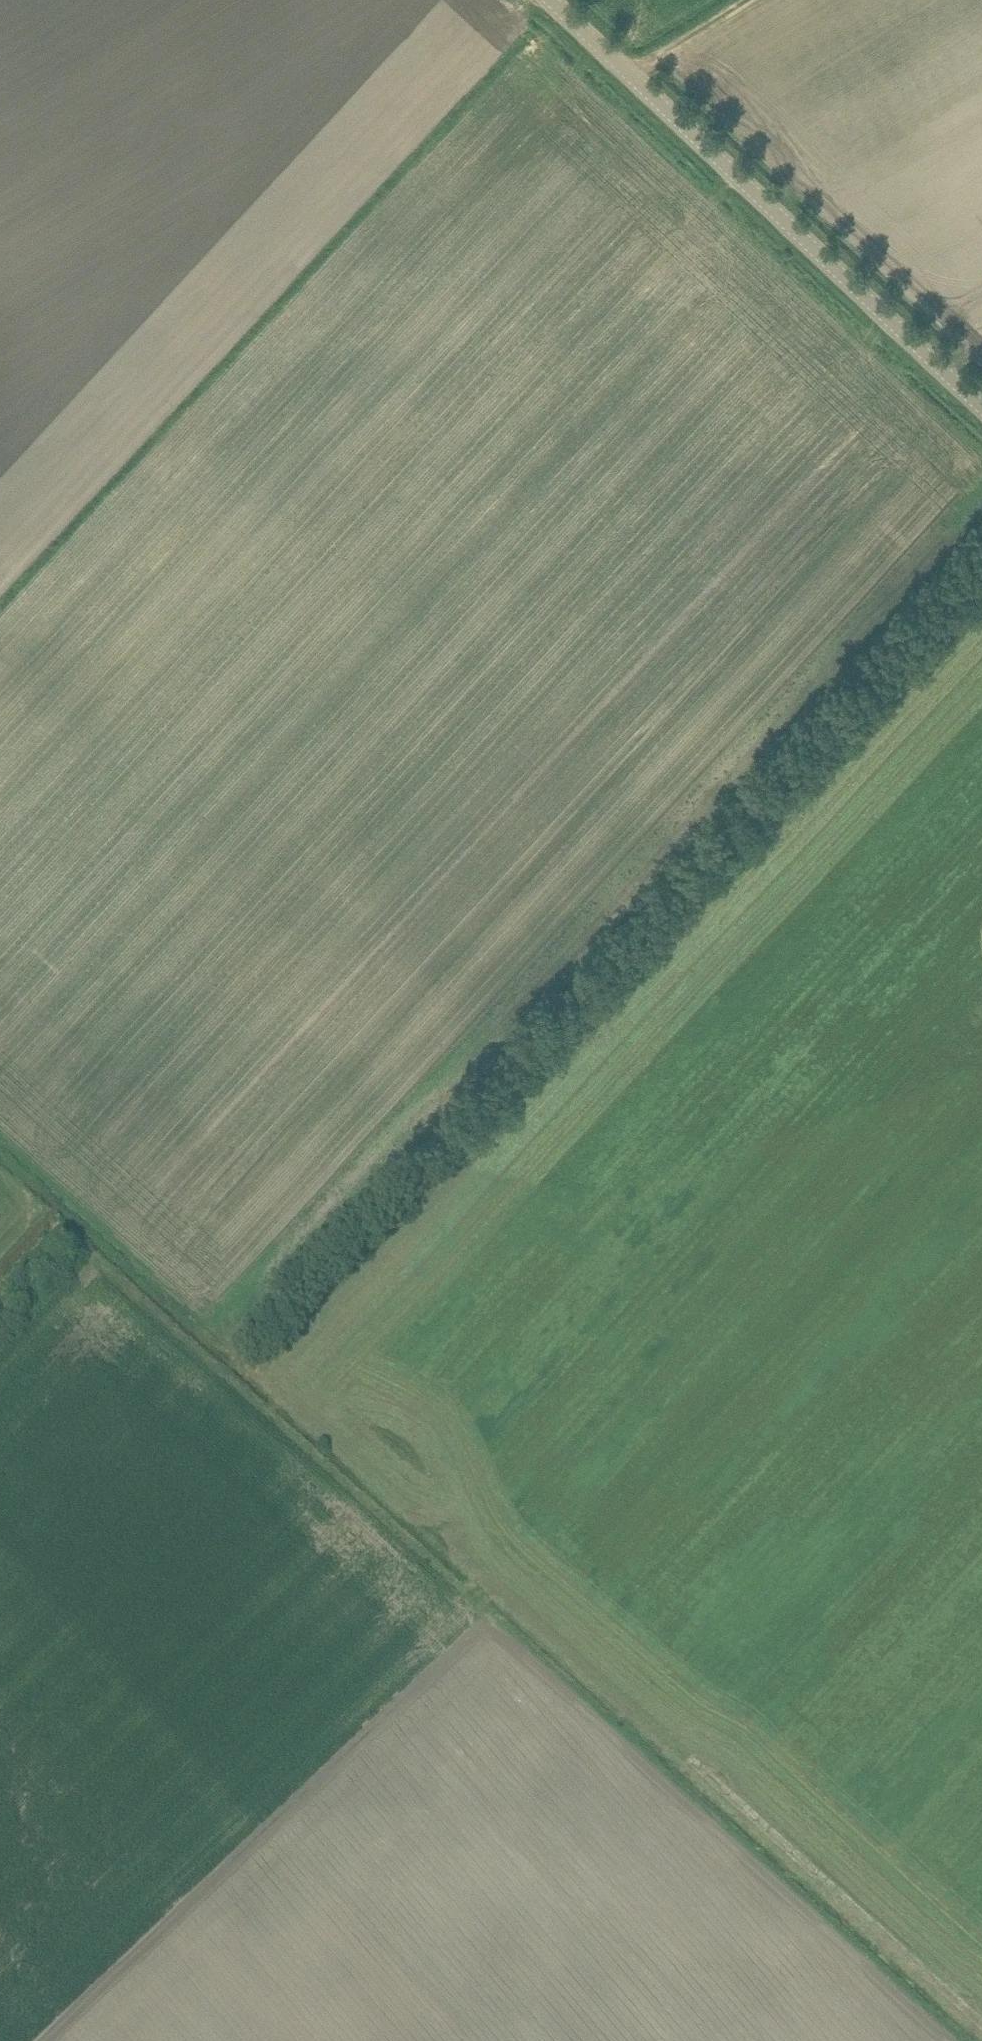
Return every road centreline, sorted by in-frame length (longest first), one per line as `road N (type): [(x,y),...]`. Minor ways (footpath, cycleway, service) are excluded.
road 1 (unclassified): [(981,405),(552,0)]
road 2 (track): [(625,69),(738,0)]

